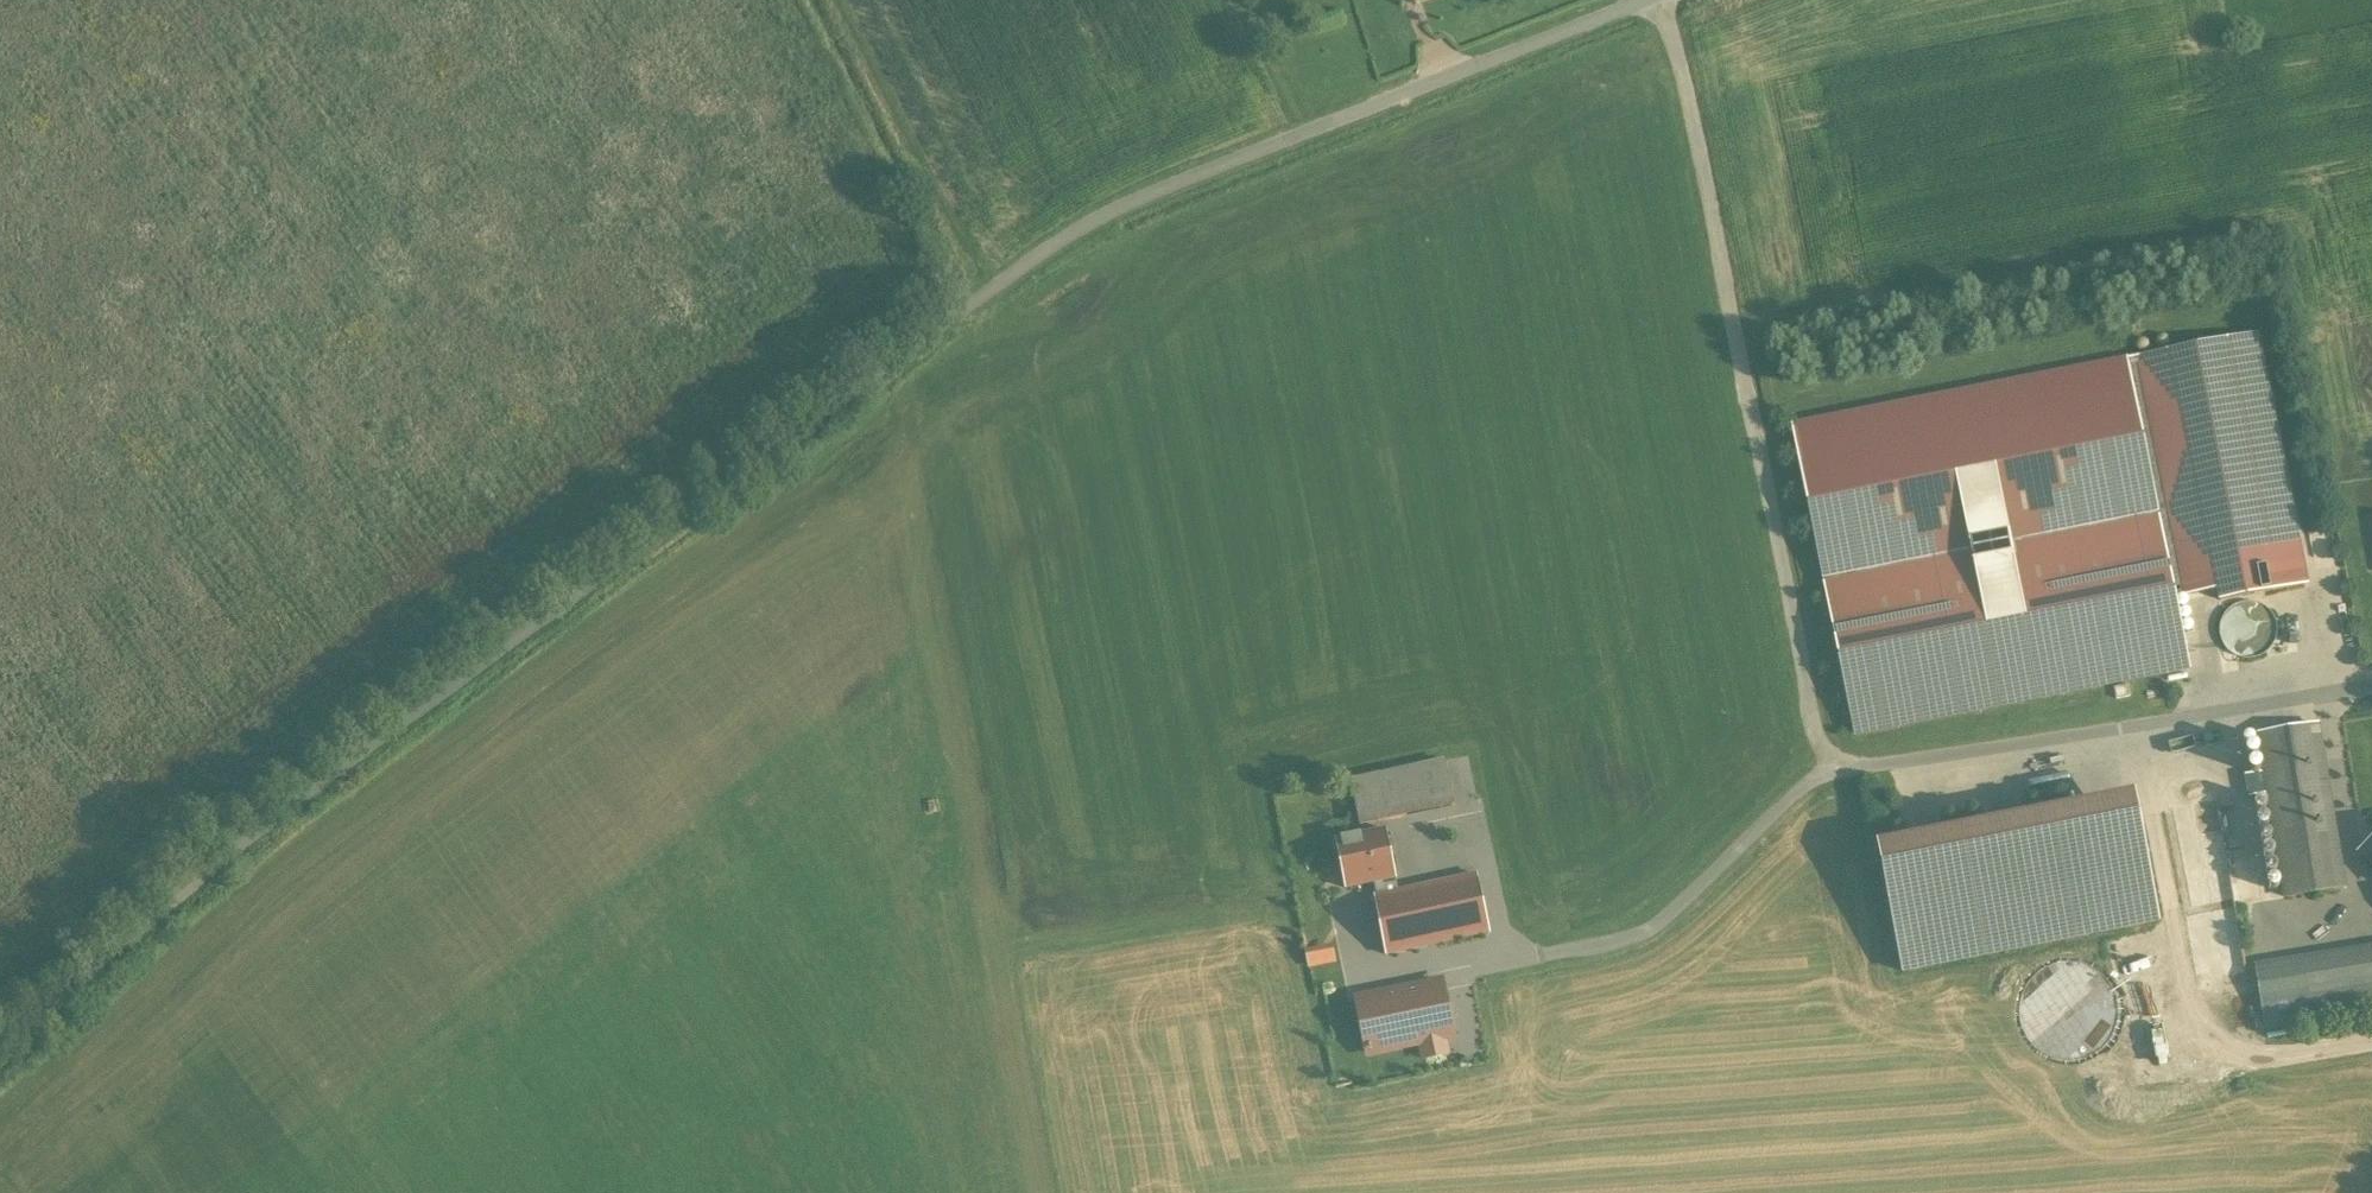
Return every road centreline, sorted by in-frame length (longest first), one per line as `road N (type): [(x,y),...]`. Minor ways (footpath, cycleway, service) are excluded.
road 1 (unclassified): [(0,1049),(334,767),(673,526),(1071,225),(1639,0)]

